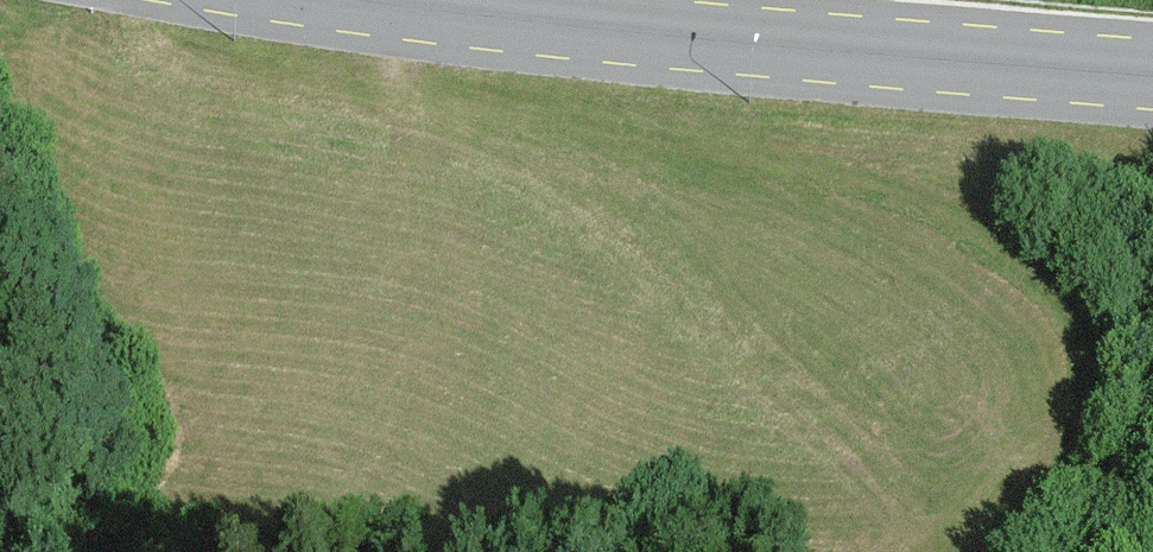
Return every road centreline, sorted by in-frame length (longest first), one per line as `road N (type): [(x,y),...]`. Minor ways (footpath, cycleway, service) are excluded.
road 1 (track): [(1017,551),(1070,471),(1101,370),(1084,306),(961,210),(707,146),(438,96),(404,80),(398,4)]
road 2 (primary): [(1152,77),(366,0)]

